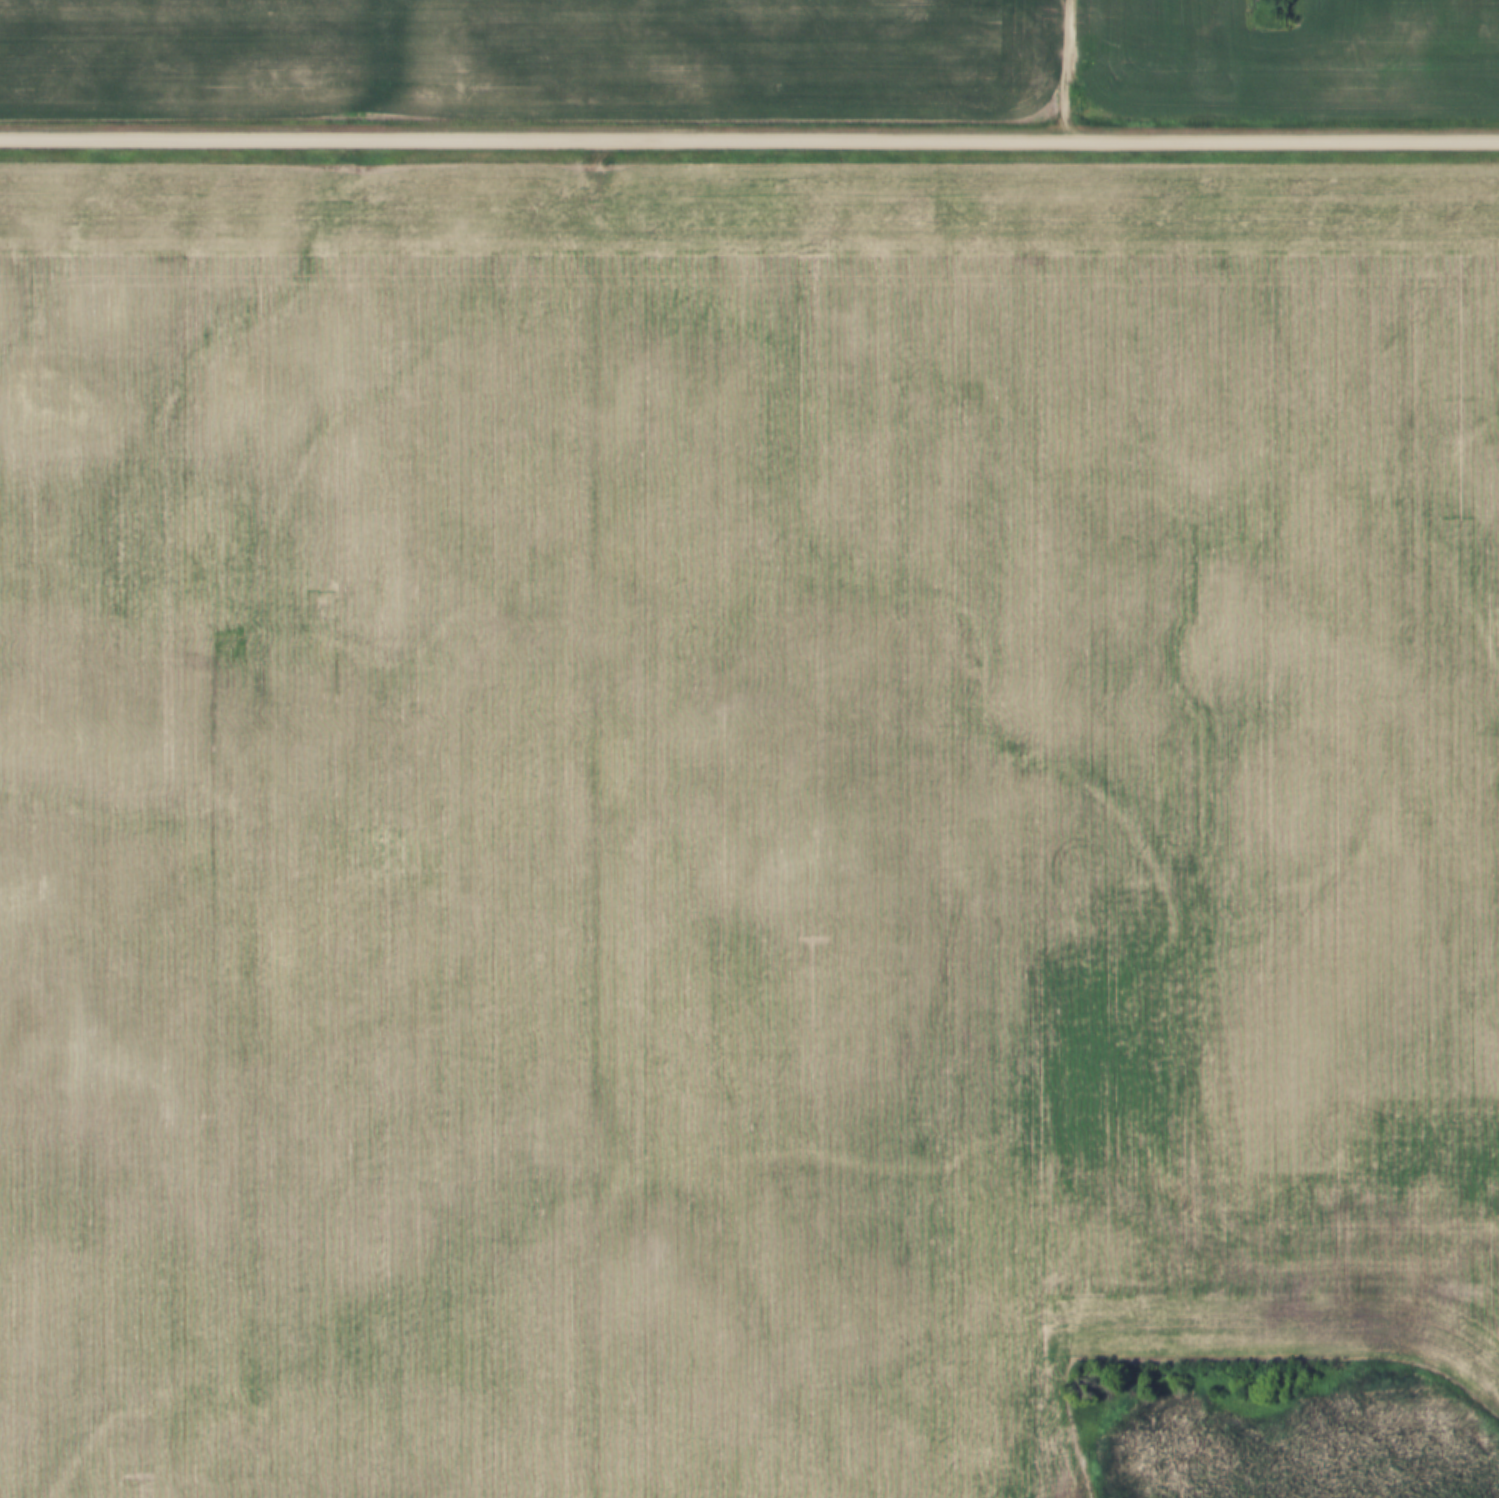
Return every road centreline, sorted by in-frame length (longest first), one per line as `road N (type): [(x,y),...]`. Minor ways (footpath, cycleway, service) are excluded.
road 1 (residential): [(1498,135),(0,133)]

